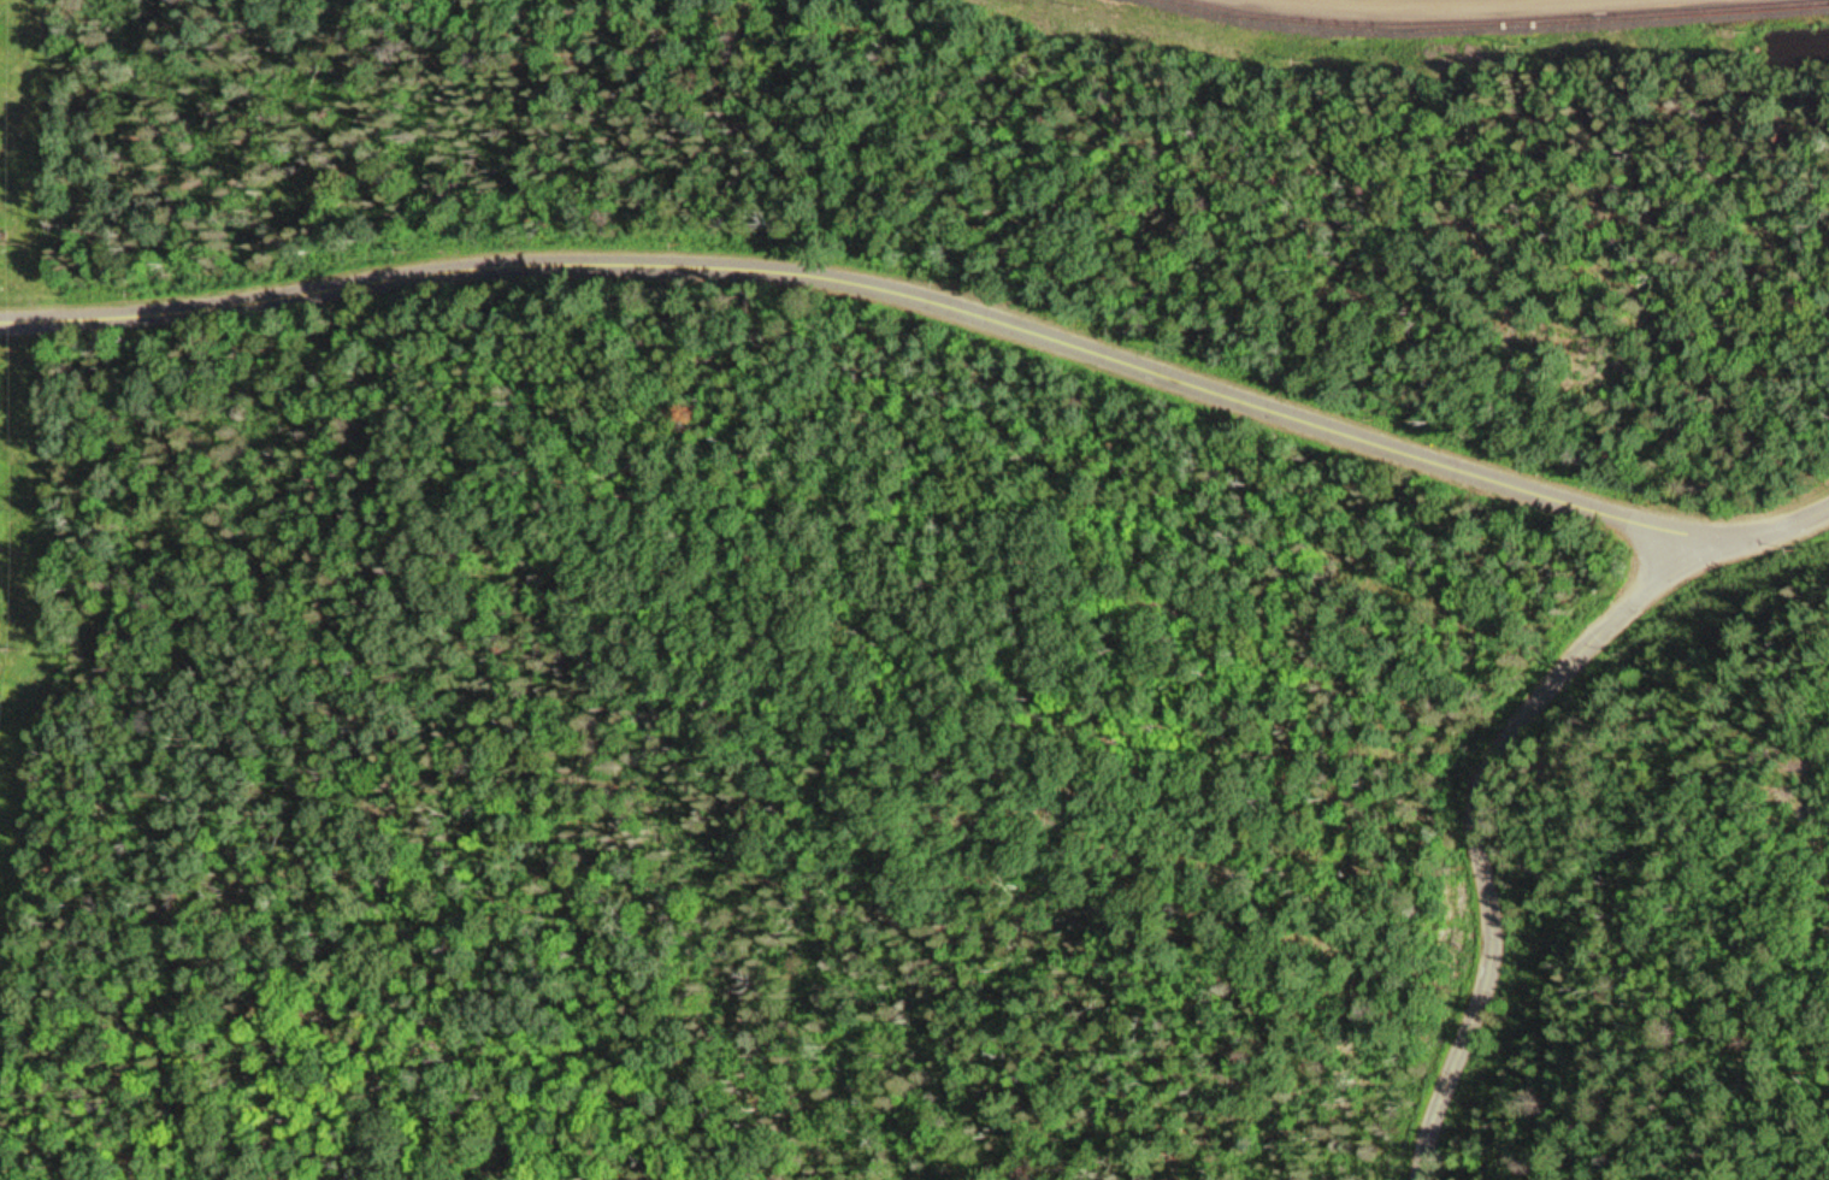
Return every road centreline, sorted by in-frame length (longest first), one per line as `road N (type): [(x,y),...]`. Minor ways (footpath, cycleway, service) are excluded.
road 1 (tertiary): [(0,311),(305,300),(598,262),(883,278),(980,295),(1700,539)]
road 2 (tertiary): [(1421,1179),(1471,1067),(1495,949),(1476,798),(1514,727),(1700,539),(1828,510)]

